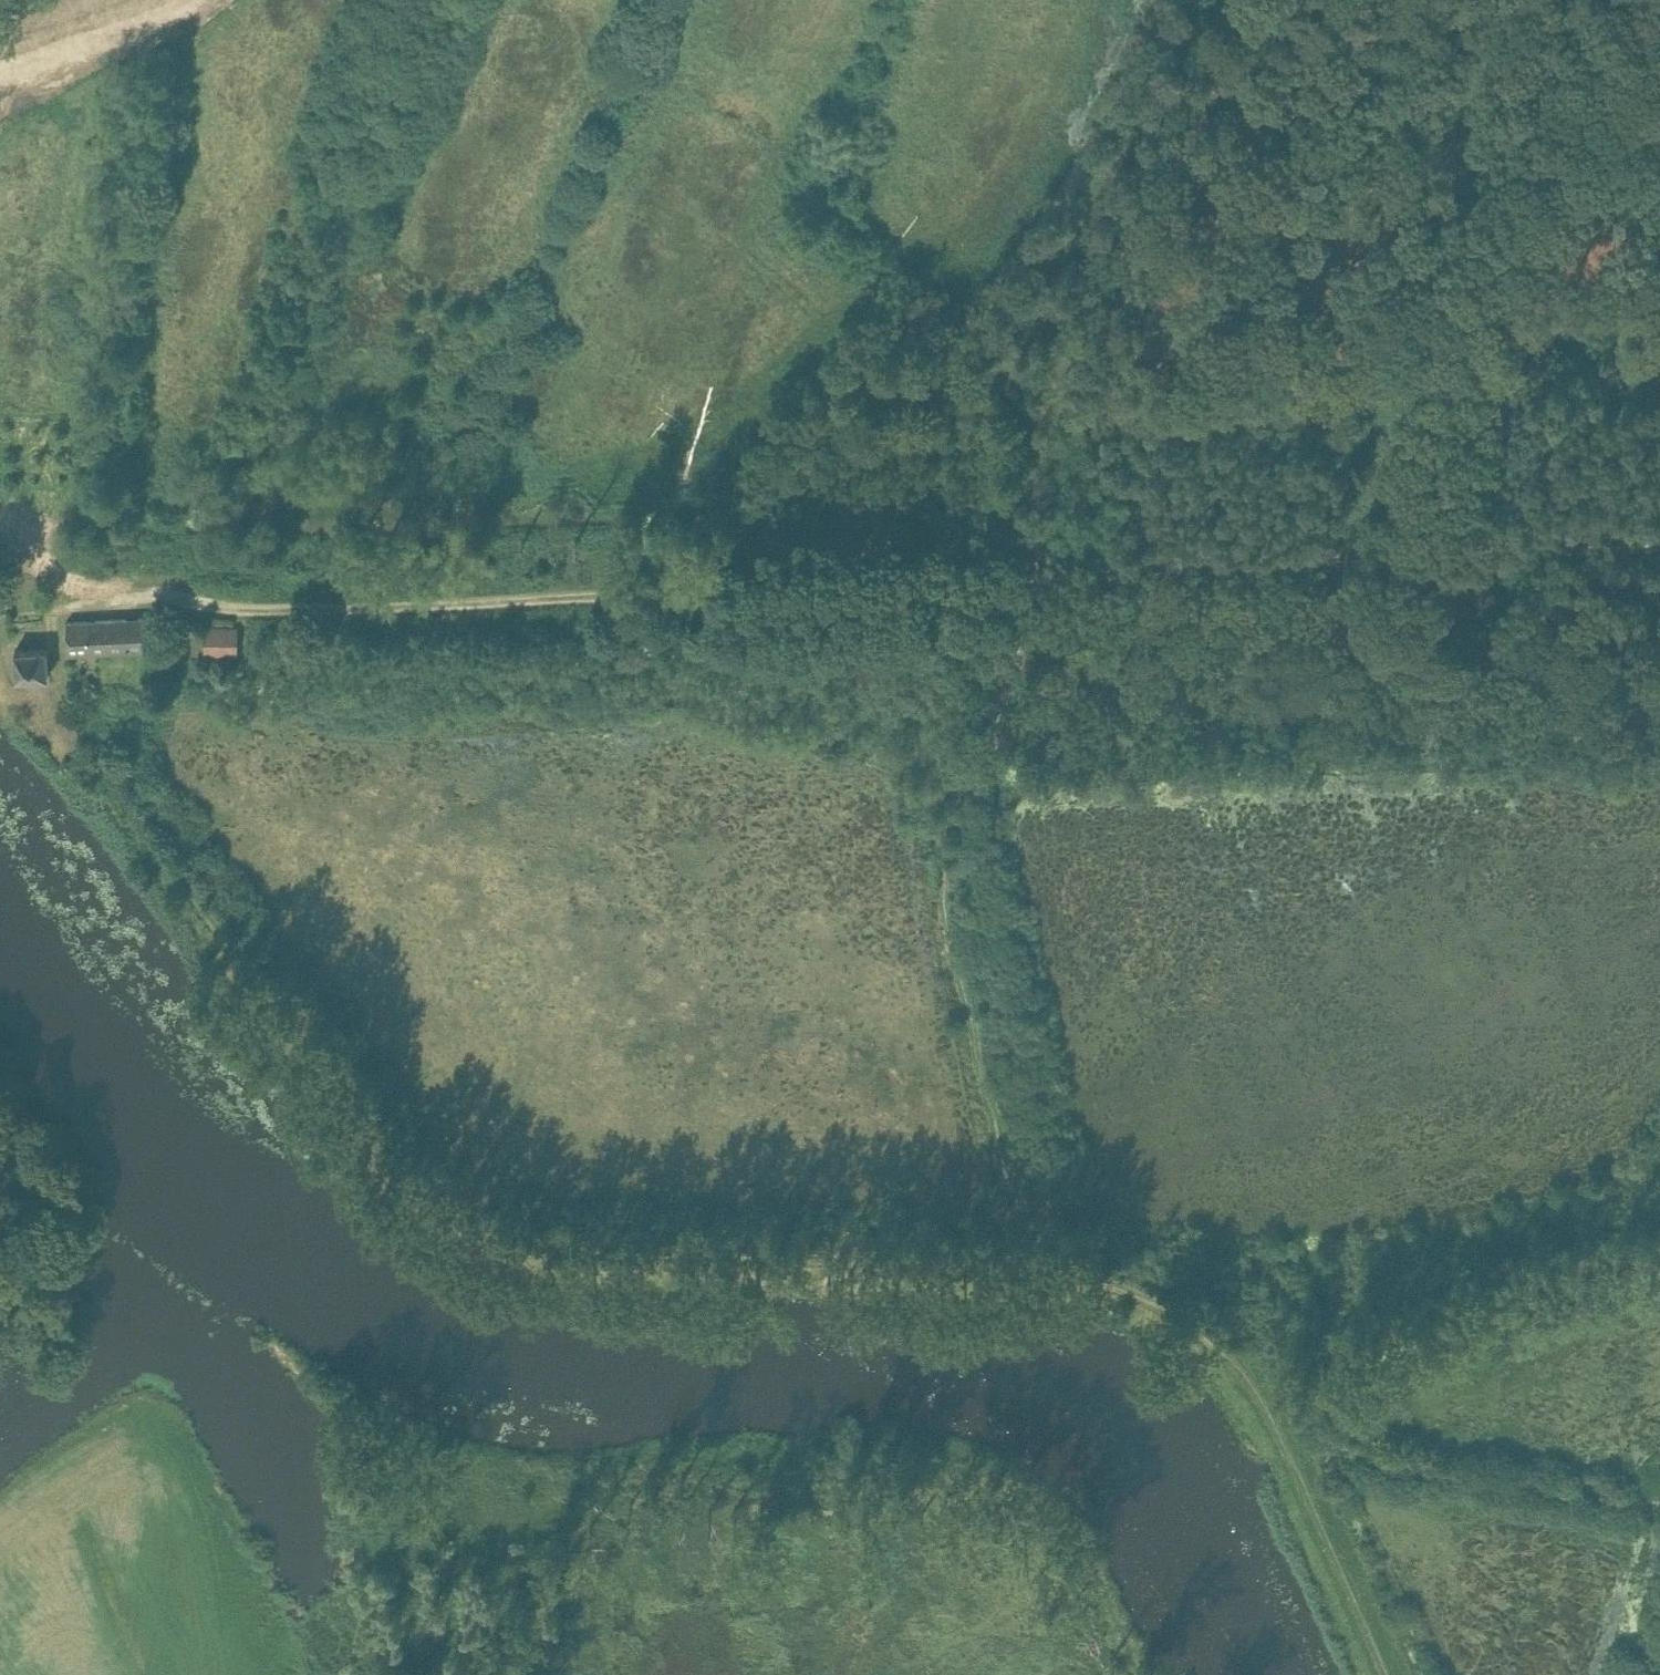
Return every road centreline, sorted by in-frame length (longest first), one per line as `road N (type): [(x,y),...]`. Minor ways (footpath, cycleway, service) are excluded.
road 1 (track): [(1659,549),(62,609),(0,545)]
road 2 (track): [(0,65),(127,0)]

